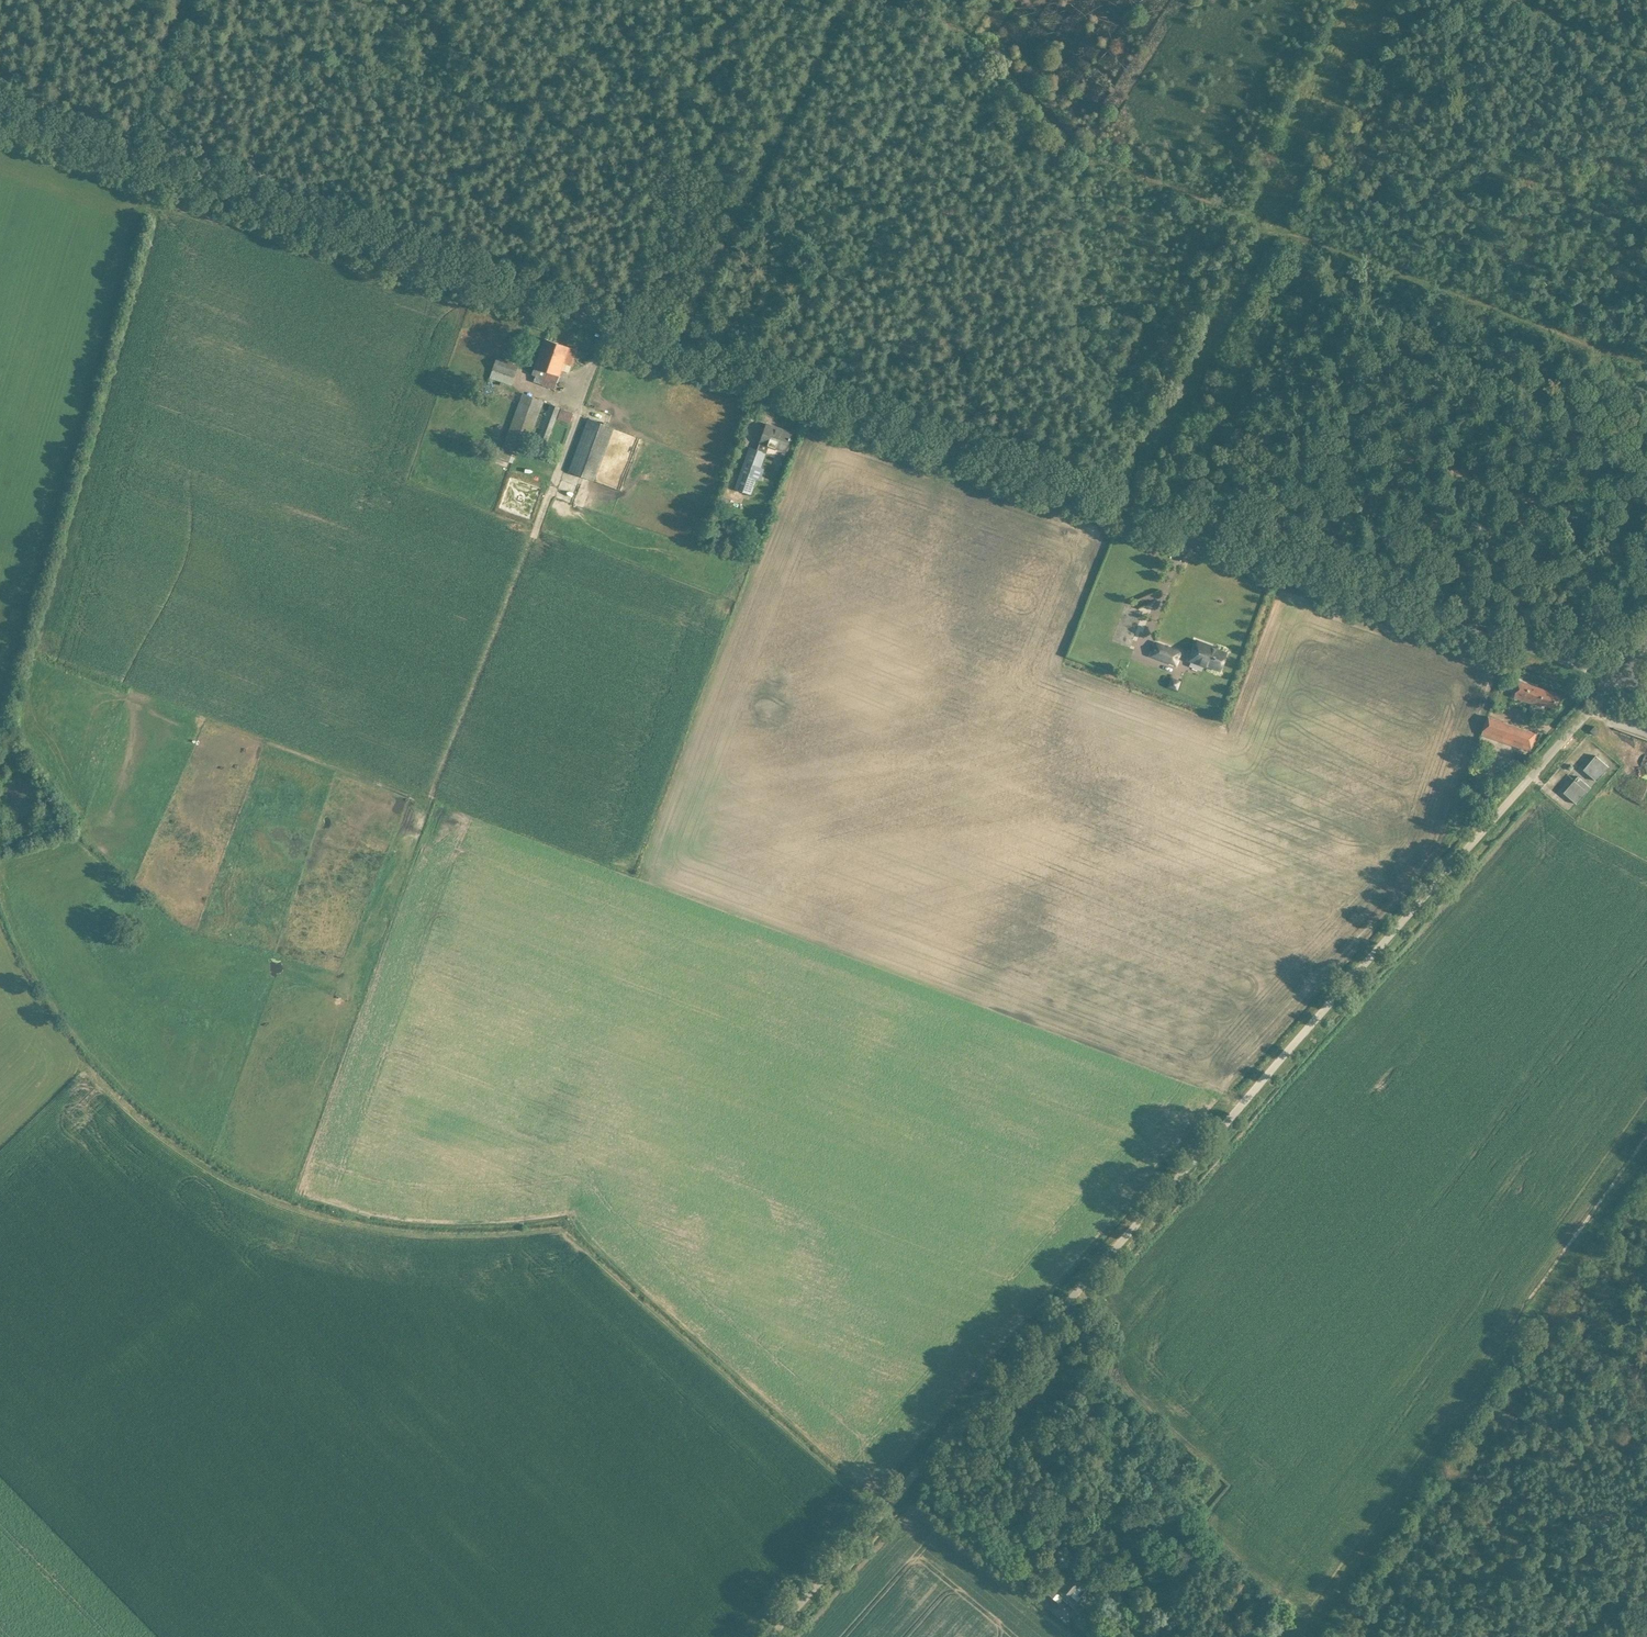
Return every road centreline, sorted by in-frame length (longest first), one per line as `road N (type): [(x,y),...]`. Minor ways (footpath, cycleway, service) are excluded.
road 1 (tertiary): [(1616,676),(0,109)]
road 2 (unclassified): [(769,1636),(1616,676)]
road 3 (track): [(1619,359),(1086,153),(958,18),(899,0)]
road 4 (track): [(845,0),(671,344)]
road 5 (track): [(1305,1636),(1524,1330)]
road 6 (track): [(1264,222),(1372,0)]
road 7 (track): [(1524,1330),(1646,1158)]

